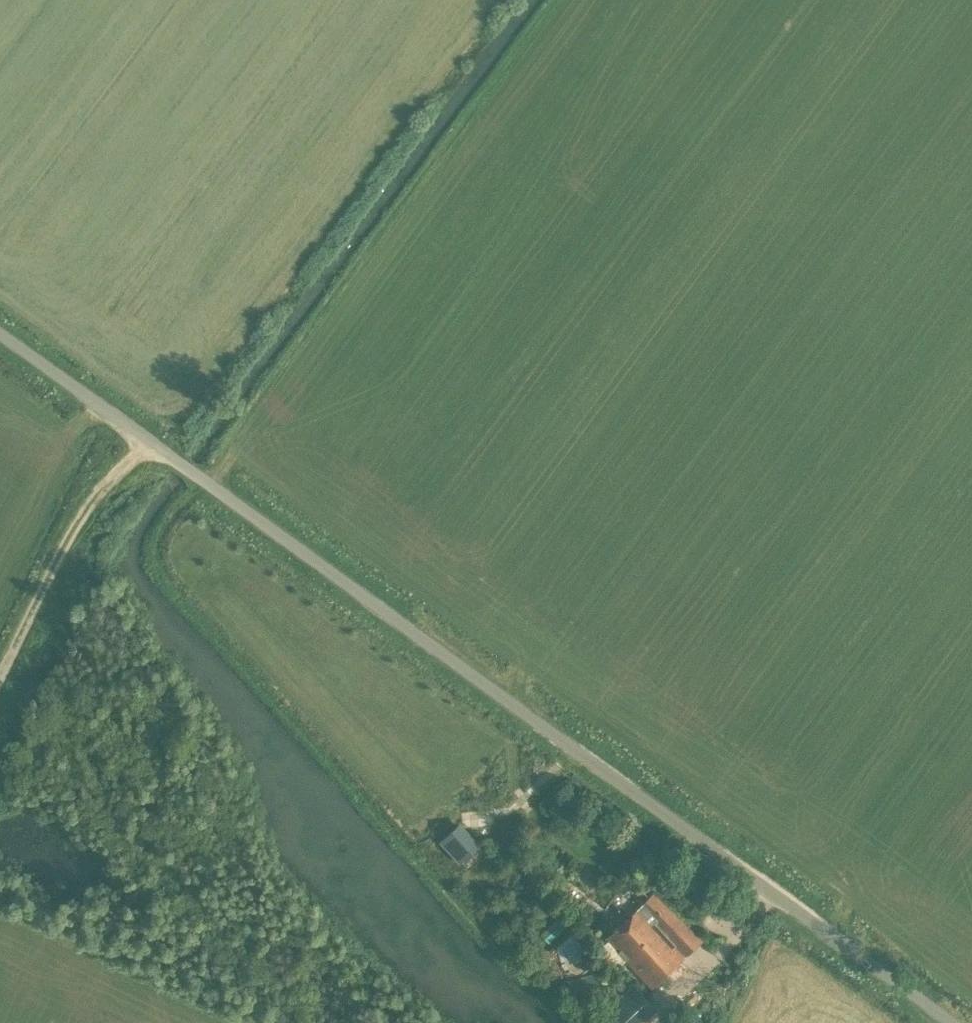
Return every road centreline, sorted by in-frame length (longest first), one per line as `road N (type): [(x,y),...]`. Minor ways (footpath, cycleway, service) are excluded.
road 1 (unclassified): [(955,1022),(0,333)]
road 2 (track): [(552,0),(225,442),(211,484)]
road 3 (track): [(0,674),(89,502),(151,441)]

